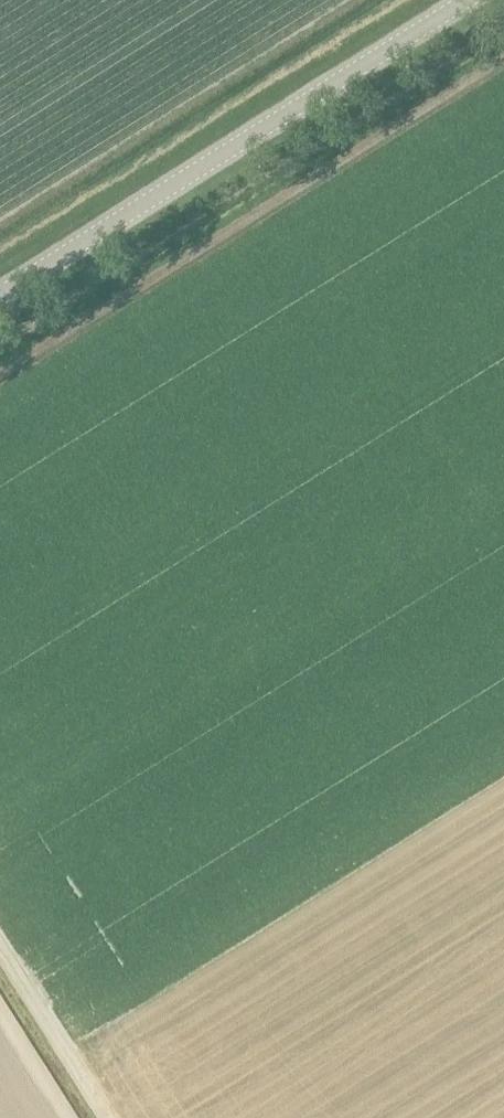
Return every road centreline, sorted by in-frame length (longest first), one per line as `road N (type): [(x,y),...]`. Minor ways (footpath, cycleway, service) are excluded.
road 1 (unclassified): [(0,296),(468,0)]

